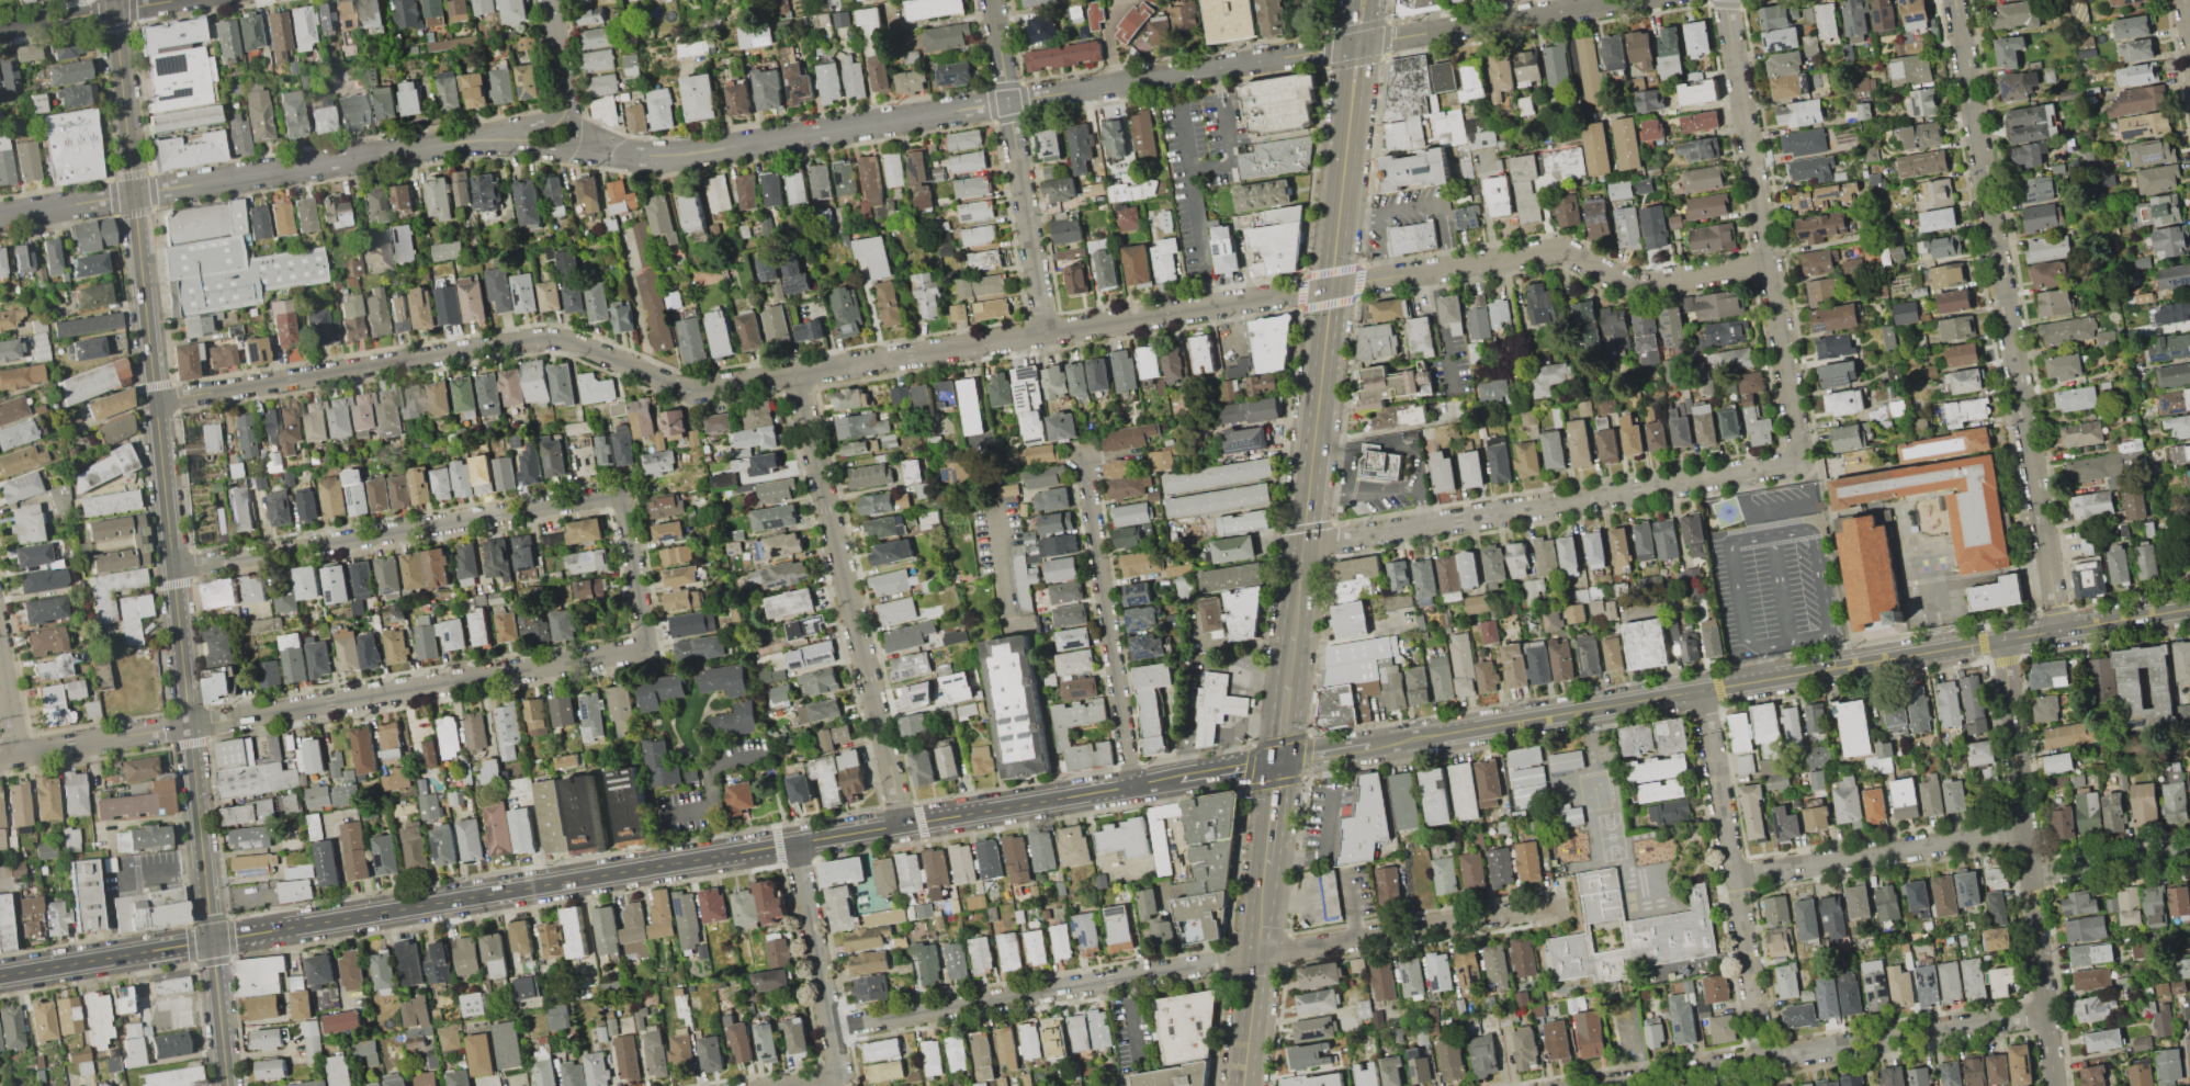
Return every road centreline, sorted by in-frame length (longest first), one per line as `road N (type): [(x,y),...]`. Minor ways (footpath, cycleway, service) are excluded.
road 1 (residential): [(1770,261),(1633,286),(1564,249),(709,388),(678,387),(582,343),(527,339),(155,401)]
road 2 (tertiary): [(0,976),(1279,761)]
road 3 (tertiary): [(228,1085),(143,286)]
road 4 (residential): [(620,150),(688,154),(1367,43)]
road 5 (residential): [(1556,906),(832,1028)]
road 6 (residential): [(646,647),(0,758)]
road 7 (tertiary): [(1370,746),(2001,638)]
road 8 (residential): [(2059,630),(1954,0)]
road 9 (secondary): [(1351,105),(1294,630)]
road 10 (residential): [(0,216),(452,140),(519,138)]
road 11 (residential): [(1802,461),(1302,545)]
road 12 (residential): [(1725,0),(1802,461)]
road 13 (residential): [(903,826),(795,375)]
road 14 (residential): [(622,494),(172,568)]
road 15 (residential): [(2045,1013),(1596,1085)]
road 16 (residential): [(2054,1085),(2001,638)]
road 17 (residential): [(1762,1060),(1702,689)]
road 18 (residential): [(1048,333),(991,0)]
road 19 (residential): [(1133,785),(1085,461)]
road 20 (residential): [(2023,829),(1735,878)]
road 21 (residential): [(1367,43),(1624,0)]
road 22 (residential): [(843,1085),(795,842)]
road 23 (tertiary): [(133,194),(111,0)]
road 24 (residential): [(0,29),(177,0)]
road 25 (residential): [(2189,849),(2029,875)]
road 26 (residential): [(646,647),(622,494)]
road 27 (tertiary): [(2059,630),(2189,607)]
road 28 (secondary): [(1294,630),(1279,761)]
road 29 (secondary): [(1257,955),(1243,1085)]

